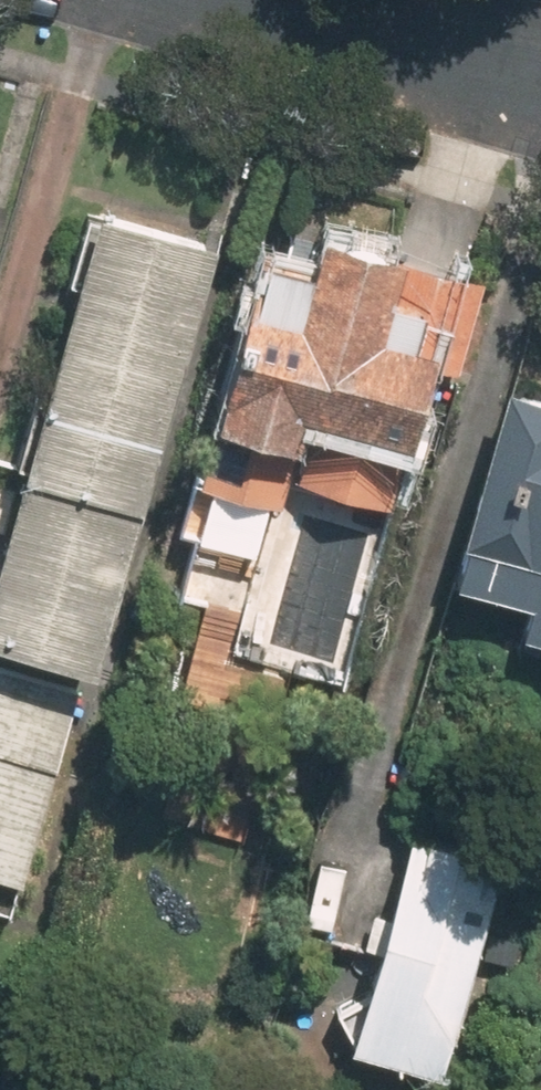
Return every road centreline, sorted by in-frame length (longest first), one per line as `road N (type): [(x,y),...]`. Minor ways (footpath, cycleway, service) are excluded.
road 1 (residential): [(240,0),(540,91)]

